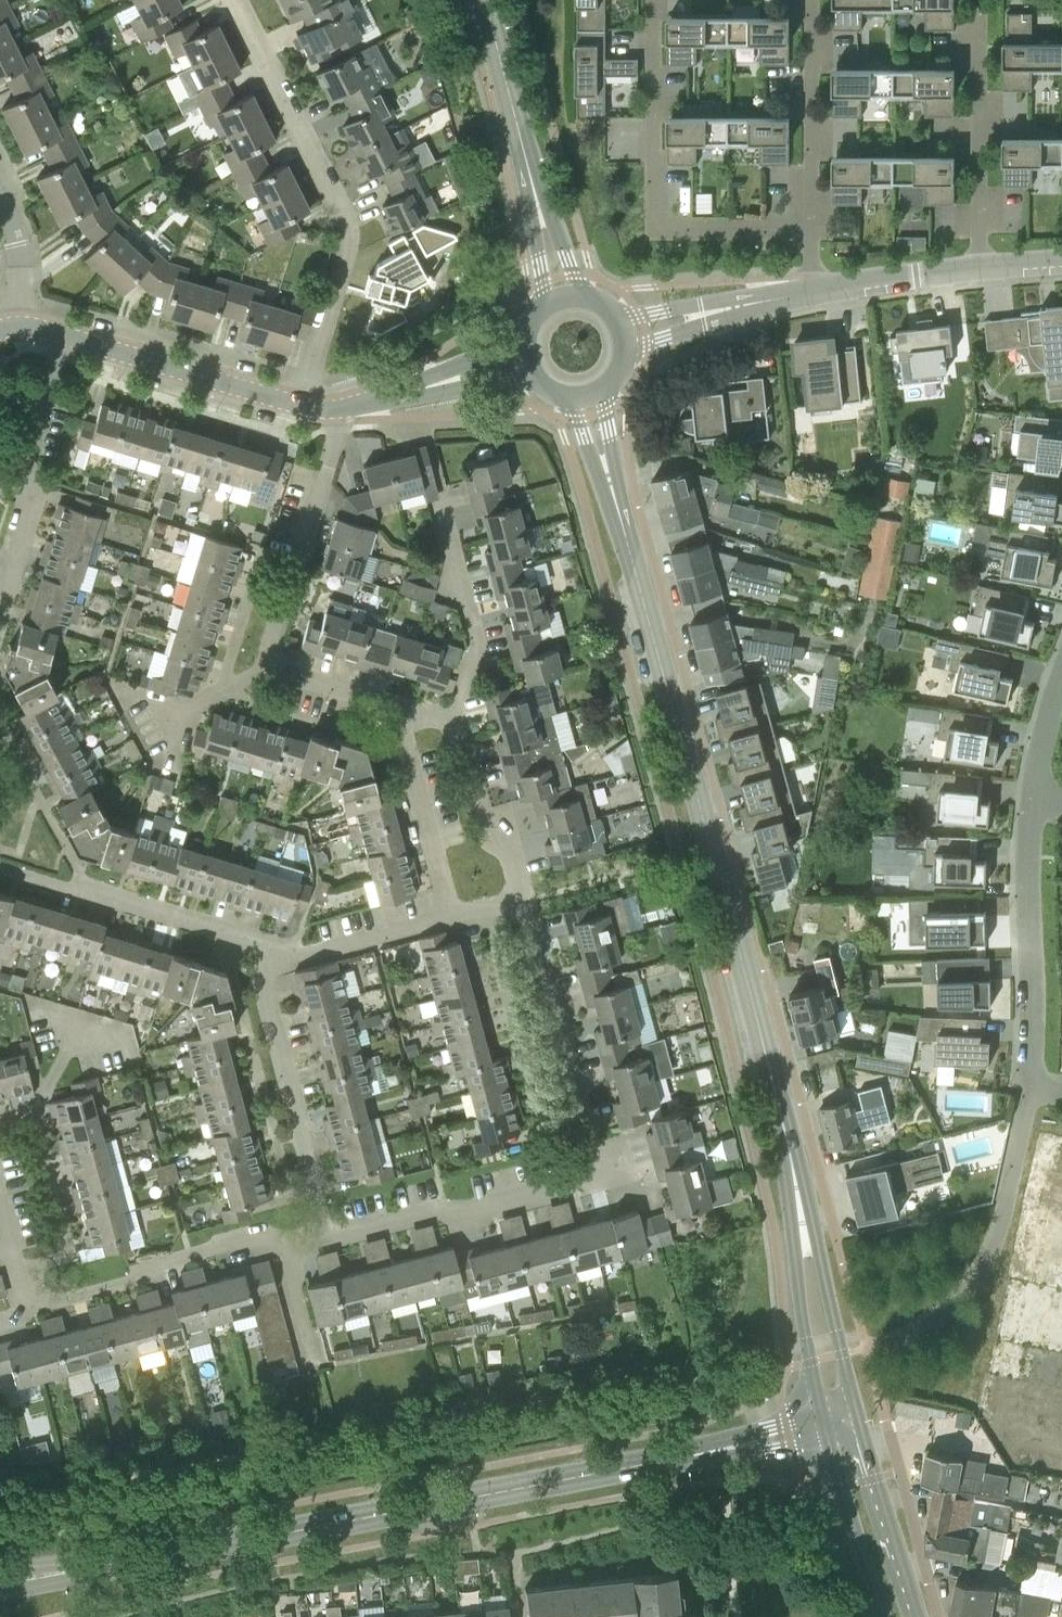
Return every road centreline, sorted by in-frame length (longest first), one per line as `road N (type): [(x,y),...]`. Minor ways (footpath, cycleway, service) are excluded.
road 1 (tertiary): [(791,1162),(587,398)]
road 2 (secondary): [(0,1584),(695,1454)]
road 3 (residential): [(324,1243),(596,1180),(525,900)]
road 4 (residential): [(300,405),(346,255),(347,224),(236,0)]
road 5 (residential): [(819,229),(657,227),(654,0)]
road 6 (residential): [(24,1302),(259,1239),(324,1243)]
road 7 (residential): [(1061,1091),(1035,1087),(1030,806)]
road 8 (tertiary): [(564,297),(485,0)]
road 9 (residential): [(324,1243),(267,946)]
road 10 (residential): [(0,866),(267,946)]
road 11 (residential): [(253,665),(330,408)]
road 12 (tertiary): [(859,1417),(791,1162)]
road 13 (tertiary): [(791,1162),(795,1262),(823,1411)]
road 14 (residential): [(986,268),(984,18)]
road 15 (tertiary): [(61,333),(300,405)]
road 16 (residential): [(819,229),(817,0)]
road 17 (residential): [(452,708),(473,645),(473,606),(443,506)]
road 18 (residential): [(525,900),(511,850),(491,832),(452,708)]
road 19 (secondary): [(917,1616),(859,1417)]
road 20 (residential): [(451,917),(409,718)]
road 21 (tertiary): [(330,408),(526,358)]
road 22 (residential): [(626,333),(819,291)]
road 23 (residential): [(267,946),(297,955),(451,917)]
road 24 (secondary): [(831,1440),(884,1616)]
road 25 (residential): [(25,497),(25,451),(61,333)]
road 26 (residential): [(986,268),(819,291)]
road 27 (residential): [(409,718),(253,665)]
road 28 (secondary): [(695,1454),(831,1440)]
road 29 (secondary): [(823,1411),(695,1454)]
road 30 (residential): [(19,324),(18,245),(0,204)]
road 31 (residential): [(1030,806),(1061,690)]

